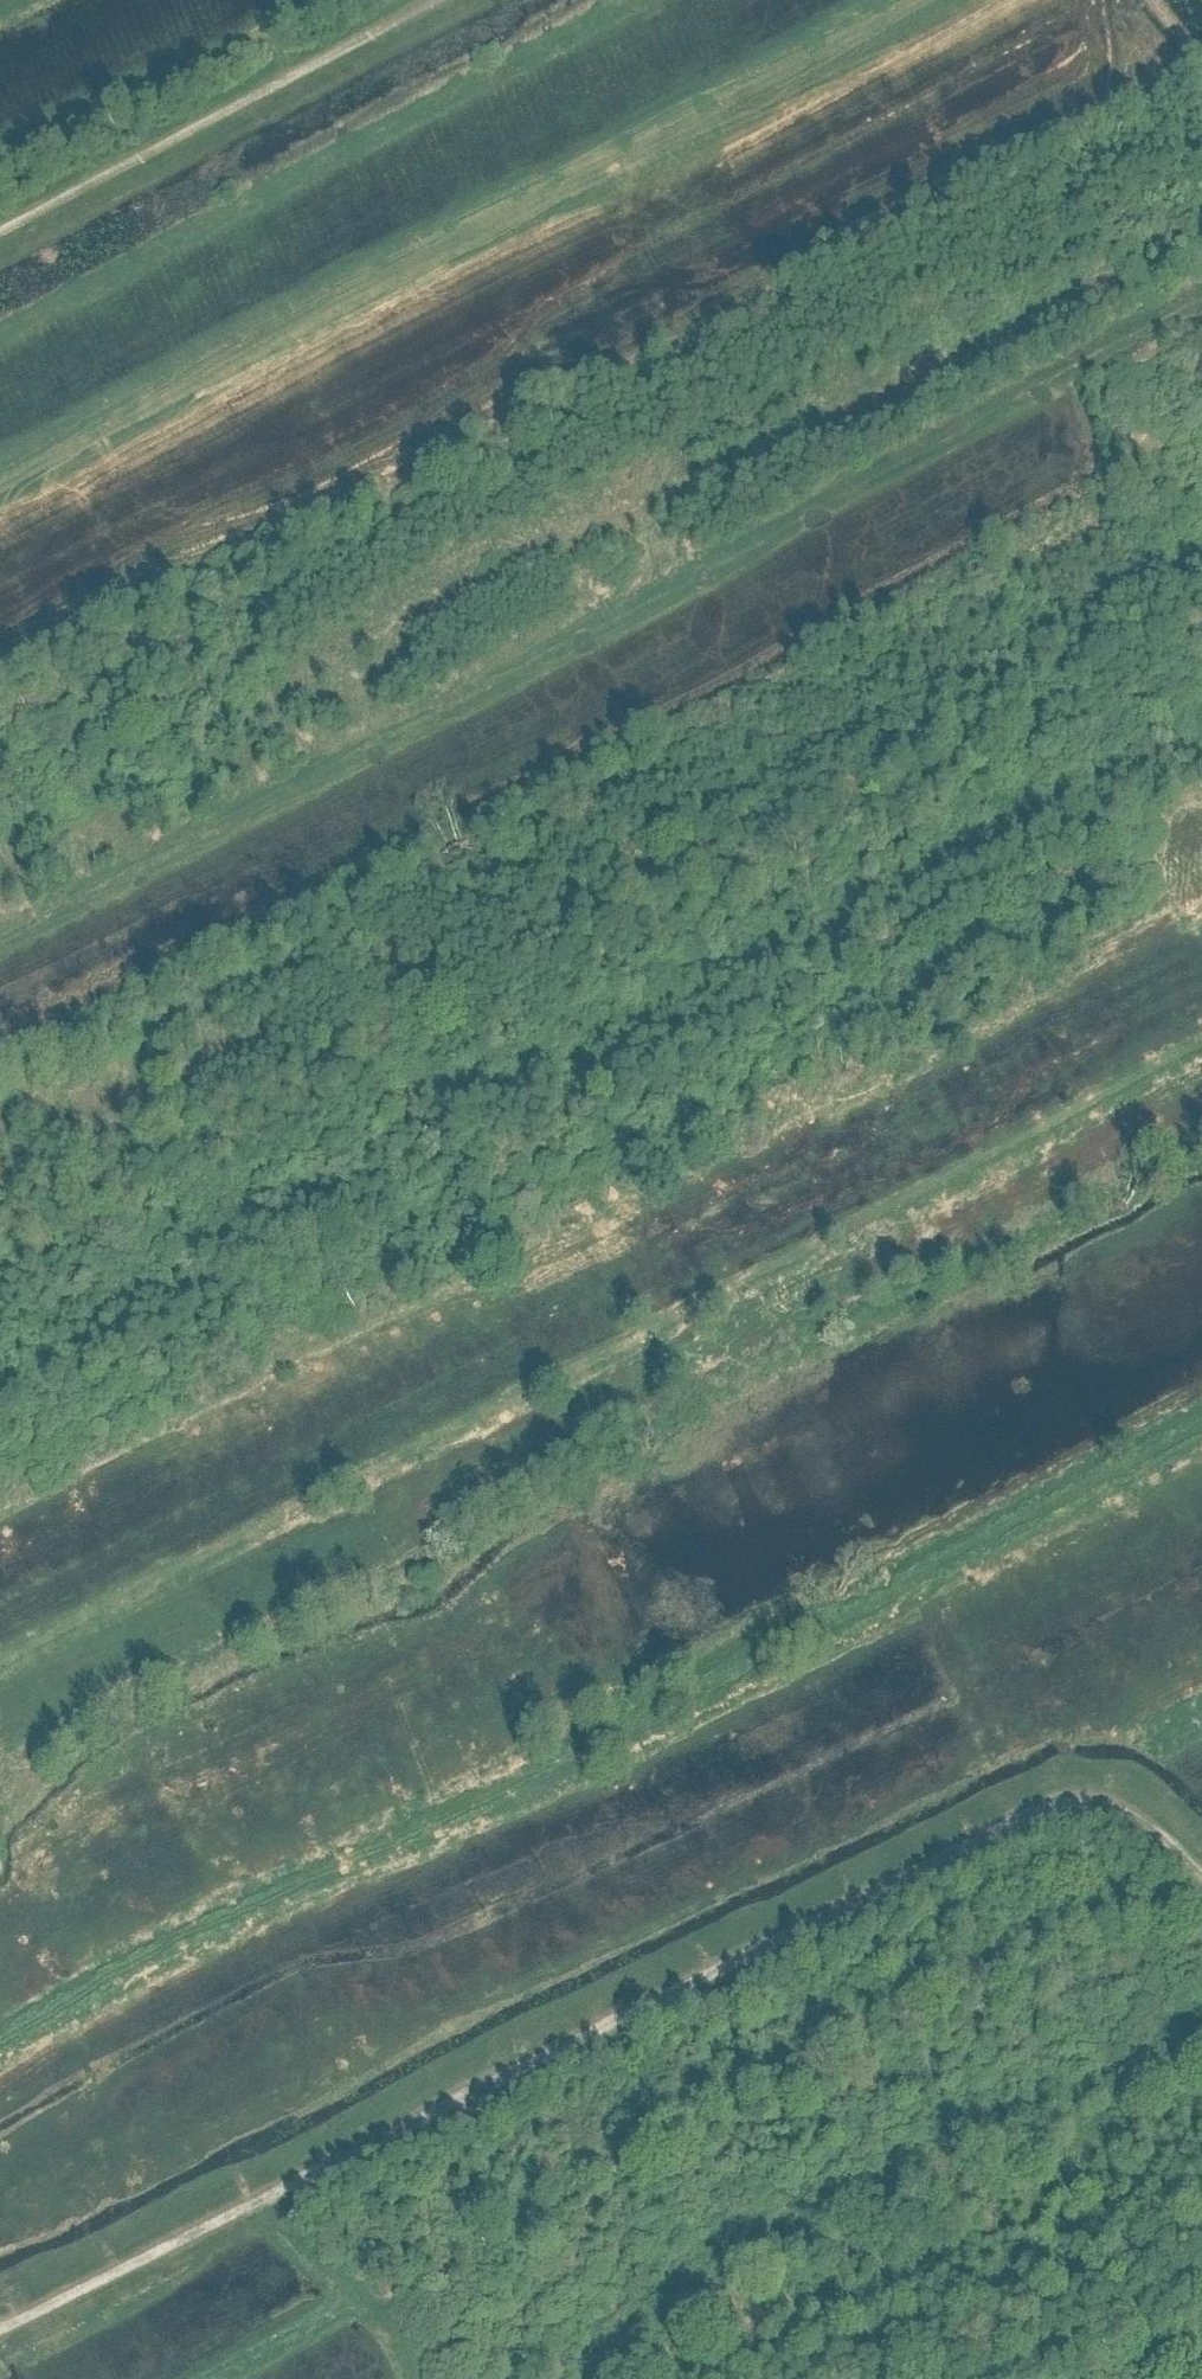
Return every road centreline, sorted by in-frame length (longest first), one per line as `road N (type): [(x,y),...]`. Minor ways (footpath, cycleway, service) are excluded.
road 1 (track): [(0,2331),(1022,1817),(1072,1804),(1109,1813),(1201,1881)]
road 2 (track): [(432,0),(0,232)]

